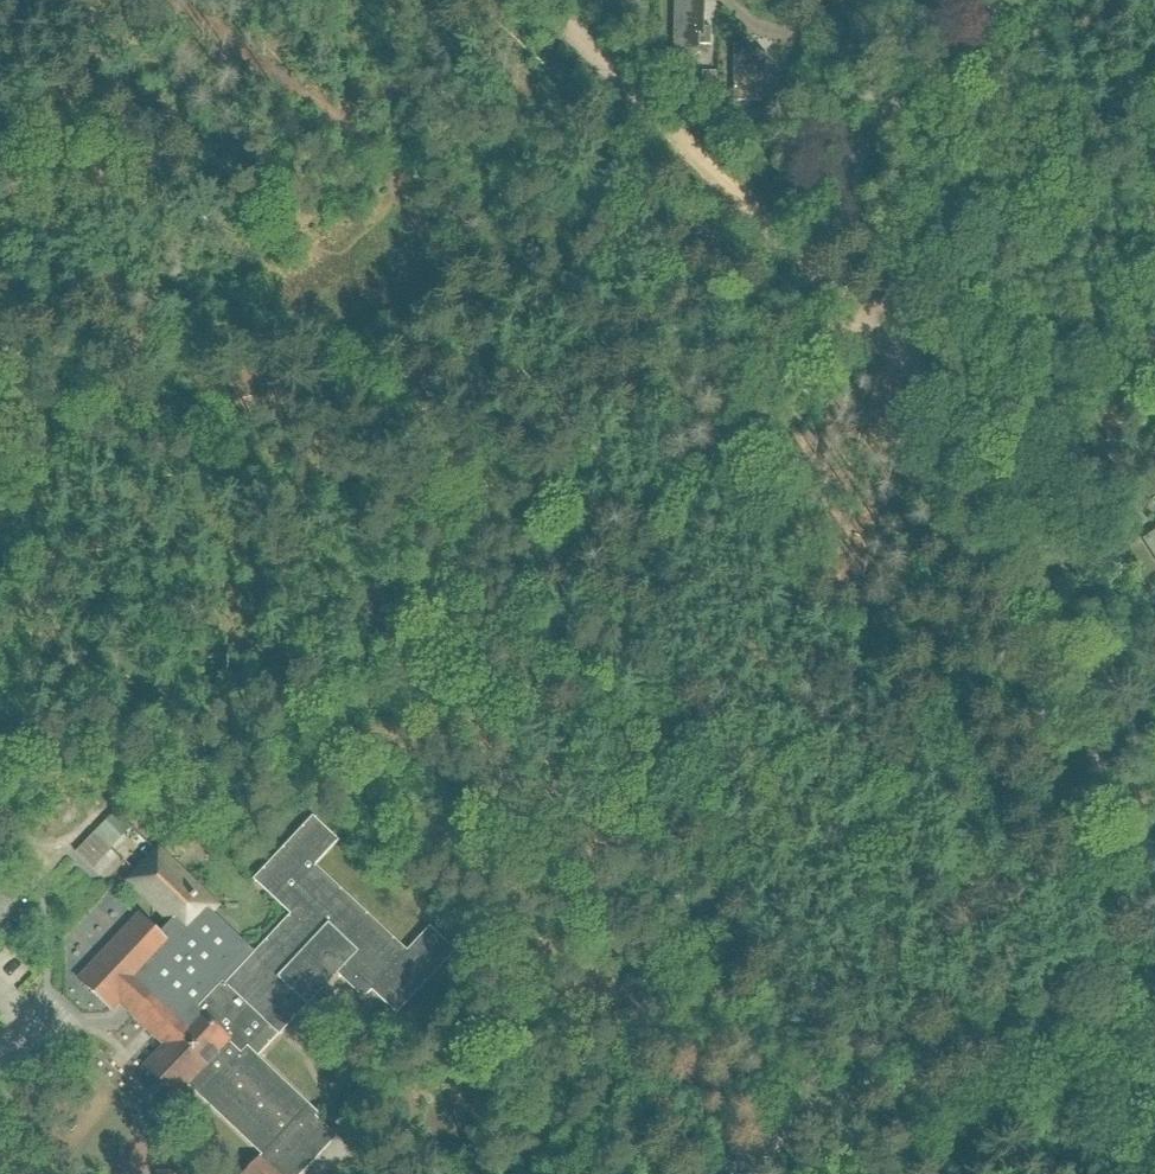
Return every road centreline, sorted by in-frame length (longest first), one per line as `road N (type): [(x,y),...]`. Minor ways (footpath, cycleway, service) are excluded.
road 1 (tertiary): [(1154,867),(1030,629),(975,545),(855,201),(856,161),(872,129),(1025,0)]
road 2 (track): [(898,340),(818,282),(538,0)]
road 3 (unclassified): [(730,1173),(819,1107),(1019,1032),(1070,1021),(1154,1035)]
road 4 (track): [(758,401),(862,319)]

